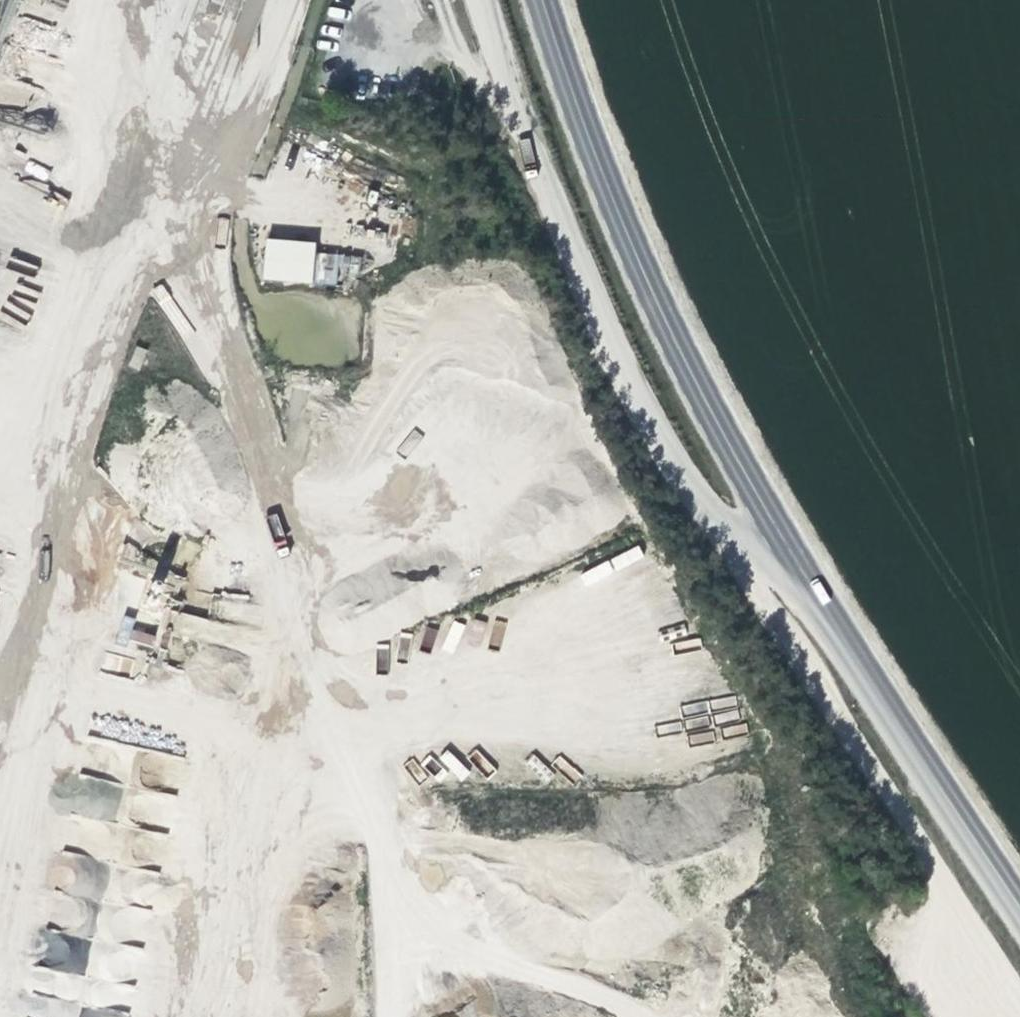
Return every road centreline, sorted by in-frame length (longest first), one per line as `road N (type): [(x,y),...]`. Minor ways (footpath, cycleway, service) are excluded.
road 1 (unclassified): [(836,630),(717,528),(666,452),(602,338),(482,0)]
road 2 (primary): [(836,630),(691,376),(598,162),(540,0)]
road 3 (track): [(1006,1016),(927,859),(717,528)]
road 4 (primary): [(1019,911),(836,630)]

